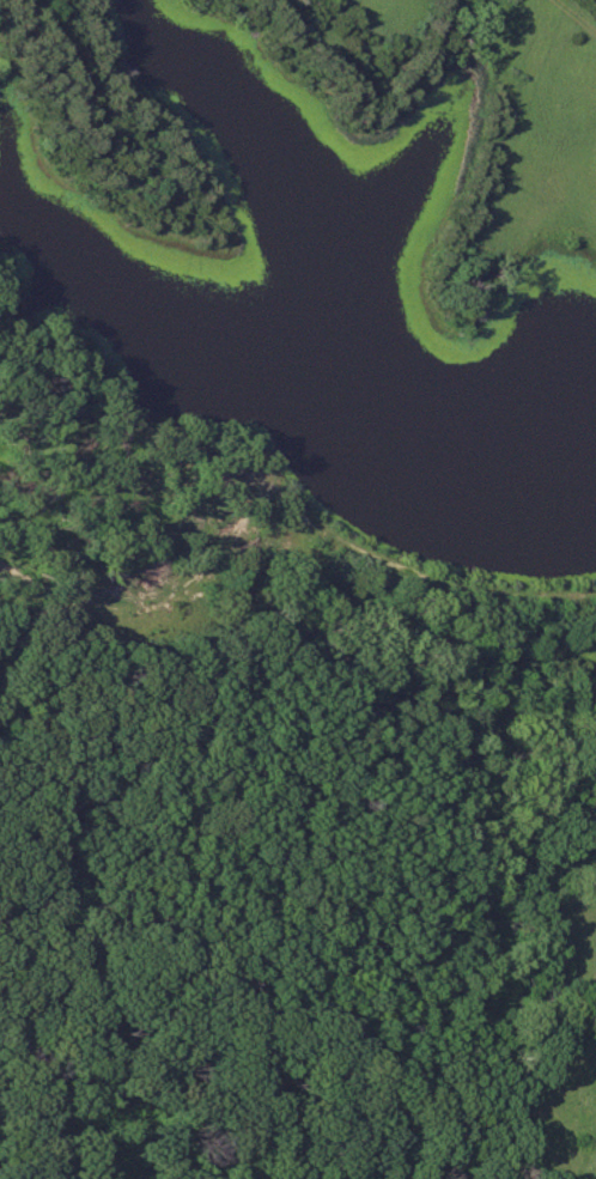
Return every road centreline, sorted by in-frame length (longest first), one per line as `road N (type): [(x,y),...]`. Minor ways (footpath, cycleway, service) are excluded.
road 1 (residential): [(595,594),(506,606),(432,597),(363,569),(261,490),(195,583),(110,607)]
road 2 (residential): [(242,527),(393,632),(454,656),(559,656),(595,647)]

